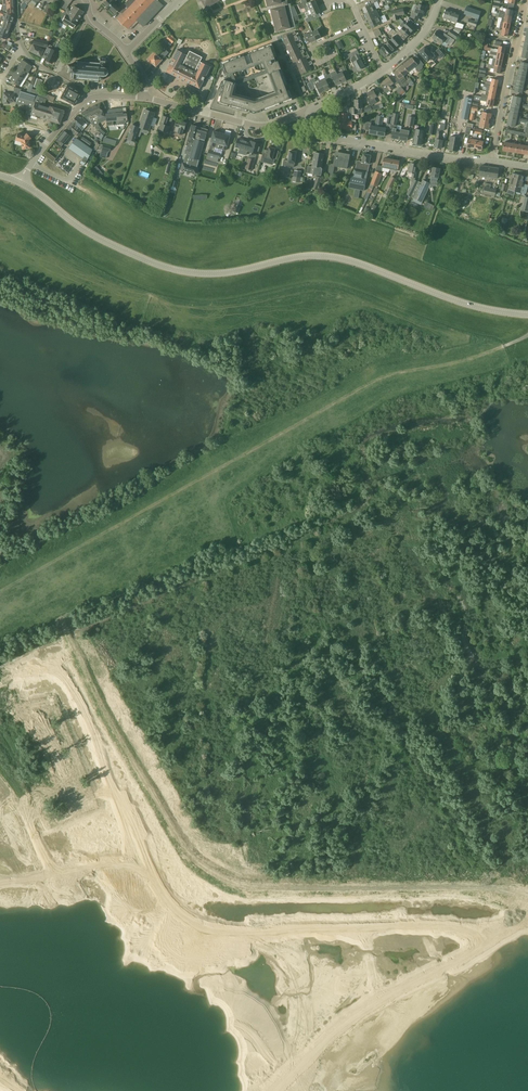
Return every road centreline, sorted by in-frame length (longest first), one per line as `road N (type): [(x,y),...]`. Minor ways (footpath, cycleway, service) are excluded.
road 1 (tertiary): [(527,314),(471,305),(323,256),(226,272),(177,270),(94,236),(19,183)]
road 2 (residential): [(490,160),(323,135),(308,110)]
road 3 (tertiary): [(308,110),(262,126),(145,98)]
road 4 (residential): [(490,160),(527,0)]

